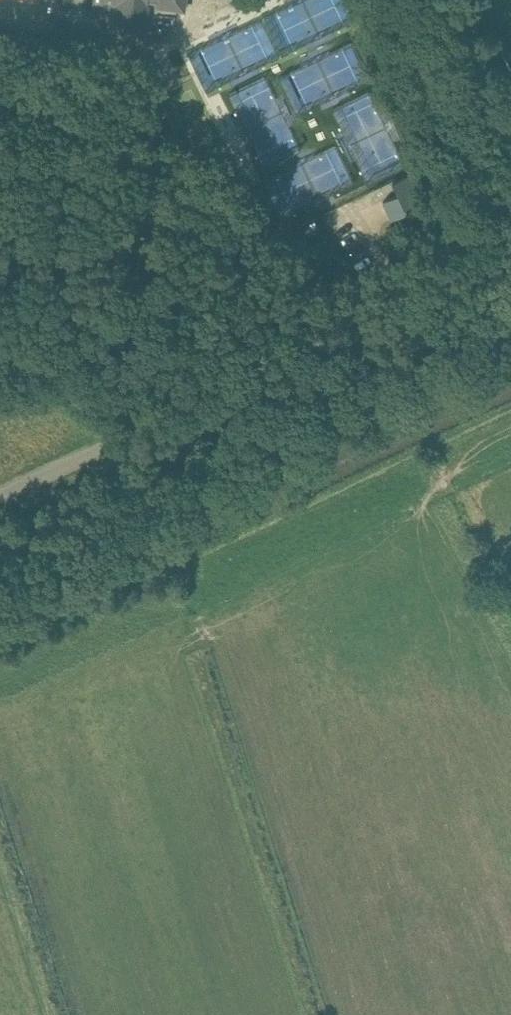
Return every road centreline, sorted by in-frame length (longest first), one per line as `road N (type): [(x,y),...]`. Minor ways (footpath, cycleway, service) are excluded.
road 1 (unclassified): [(0,497),(123,439),(205,455),(245,451),(387,374),(418,301),(498,263),(509,236),(504,217),(394,0)]

